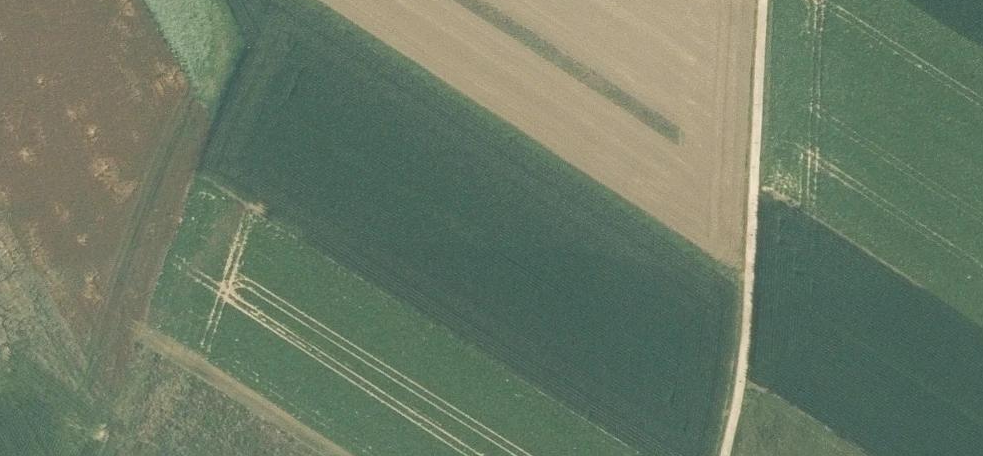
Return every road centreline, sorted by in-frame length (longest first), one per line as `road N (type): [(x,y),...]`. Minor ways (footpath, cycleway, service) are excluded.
road 1 (track): [(751,294),(300,0)]
road 2 (track): [(727,455),(750,318),(765,0)]

